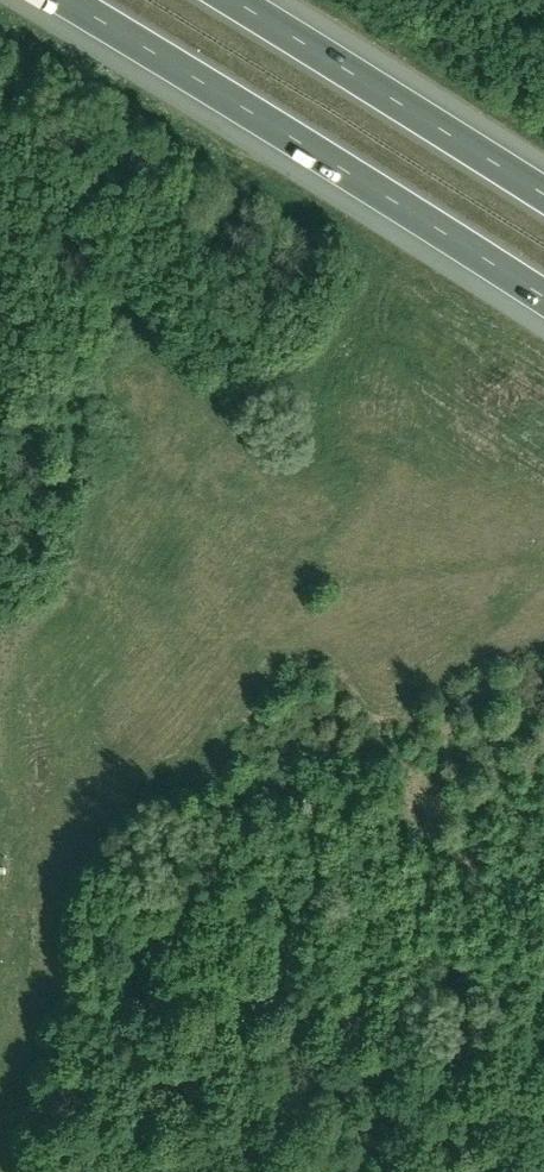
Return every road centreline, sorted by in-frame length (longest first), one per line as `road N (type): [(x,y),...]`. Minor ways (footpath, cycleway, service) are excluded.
road 1 (motorway): [(62,0),(543,298)]
road 2 (motorway): [(543,195),(235,0)]

